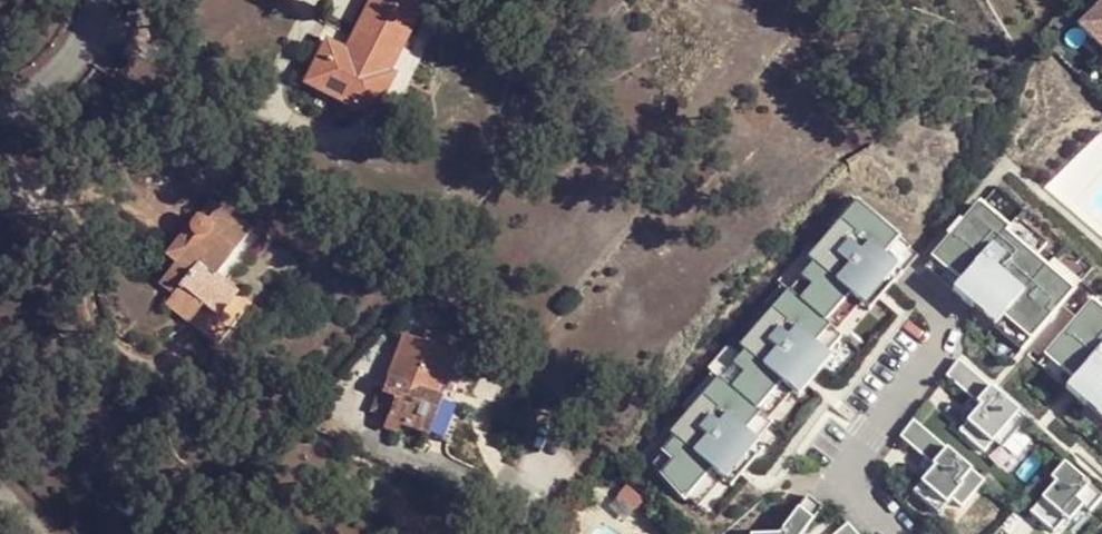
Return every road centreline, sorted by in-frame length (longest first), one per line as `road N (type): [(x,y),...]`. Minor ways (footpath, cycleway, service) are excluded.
road 1 (residential): [(101,0),(78,56),(24,96),(0,103)]

